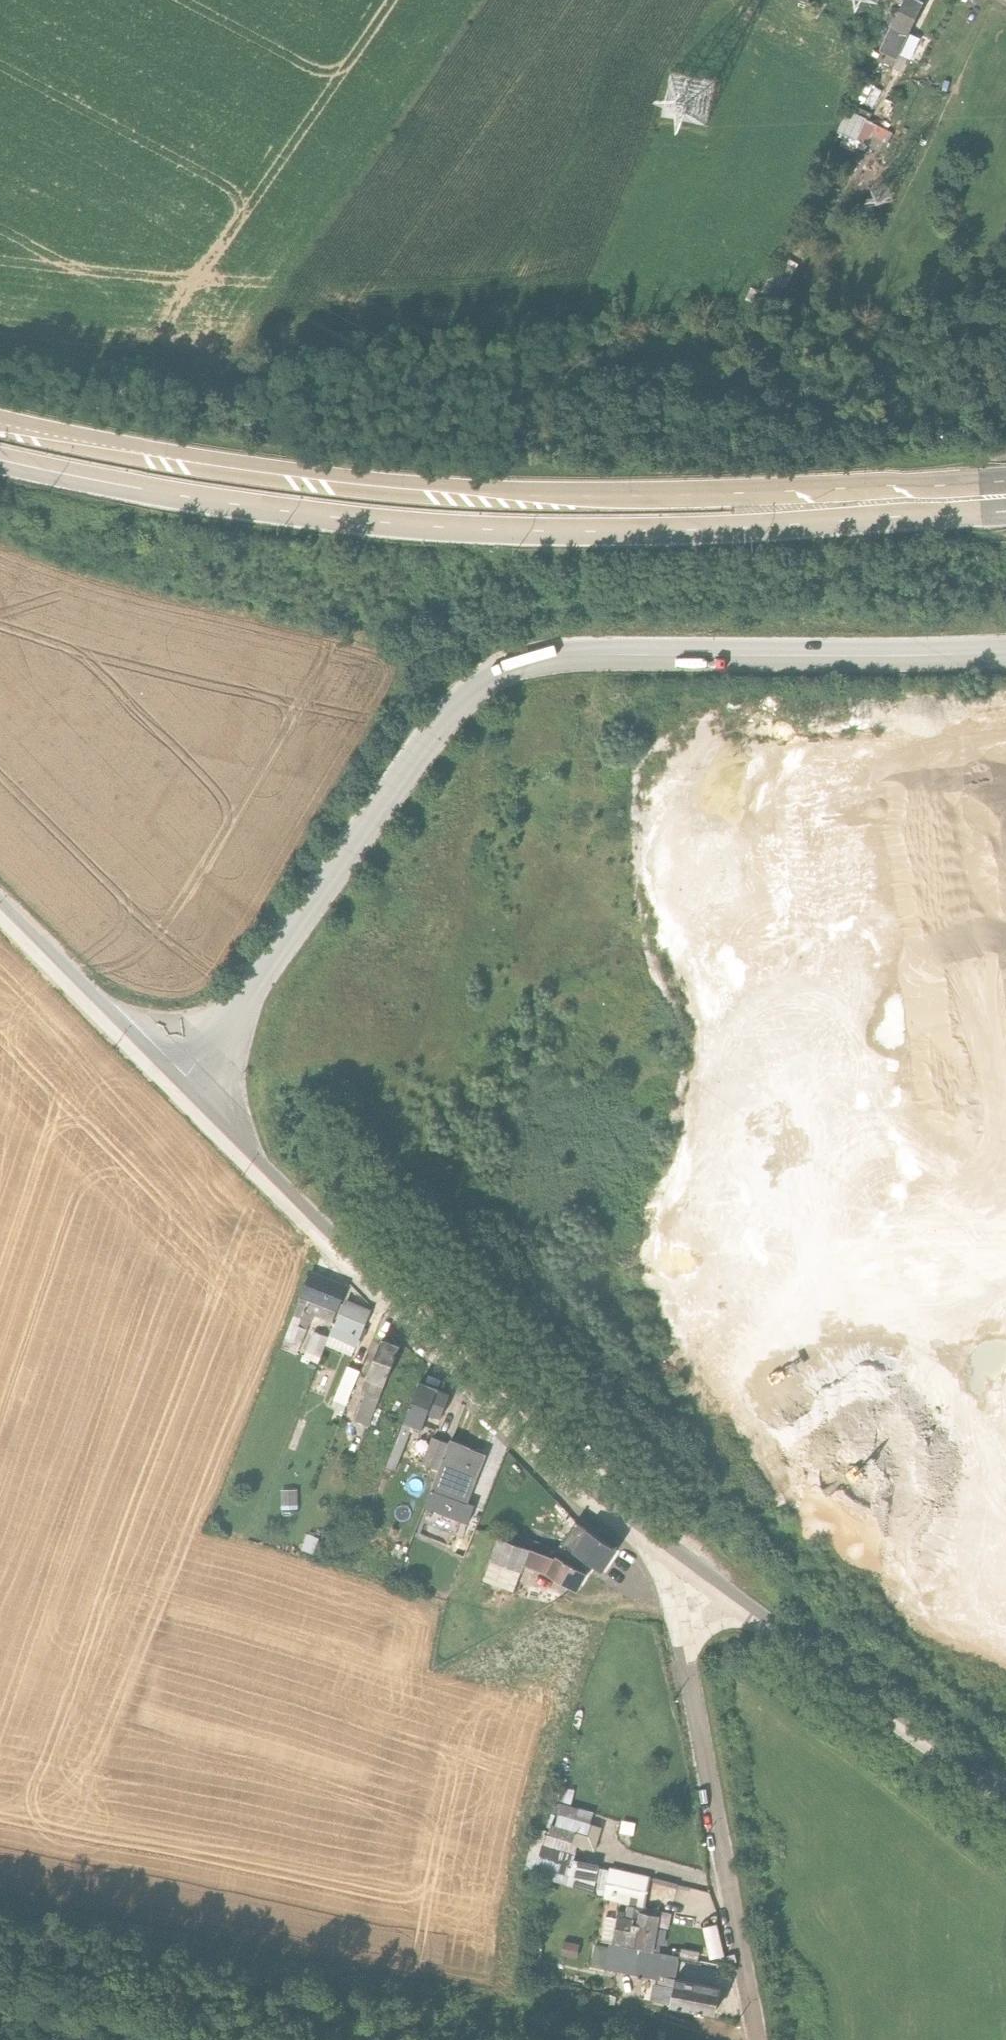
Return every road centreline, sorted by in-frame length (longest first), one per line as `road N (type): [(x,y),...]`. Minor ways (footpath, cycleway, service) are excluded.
road 1 (unclassified): [(1005,650),(542,656),(497,665),(461,688),(191,1092)]
road 2 (secondary): [(1005,476),(638,493),(464,485),(187,452),(0,415)]
road 3 (secondary): [(0,460),(220,502),(463,527),(631,531),(1005,507)]
road 4 (residential): [(191,1092),(535,1449),(700,1578)]
road 5 (residential): [(700,1578),(682,1639),(754,2039)]
road 6 (unclassified): [(1005,1791),(767,1632),(700,1578)]
road 7 (unclassified): [(0,903),(191,1092)]

